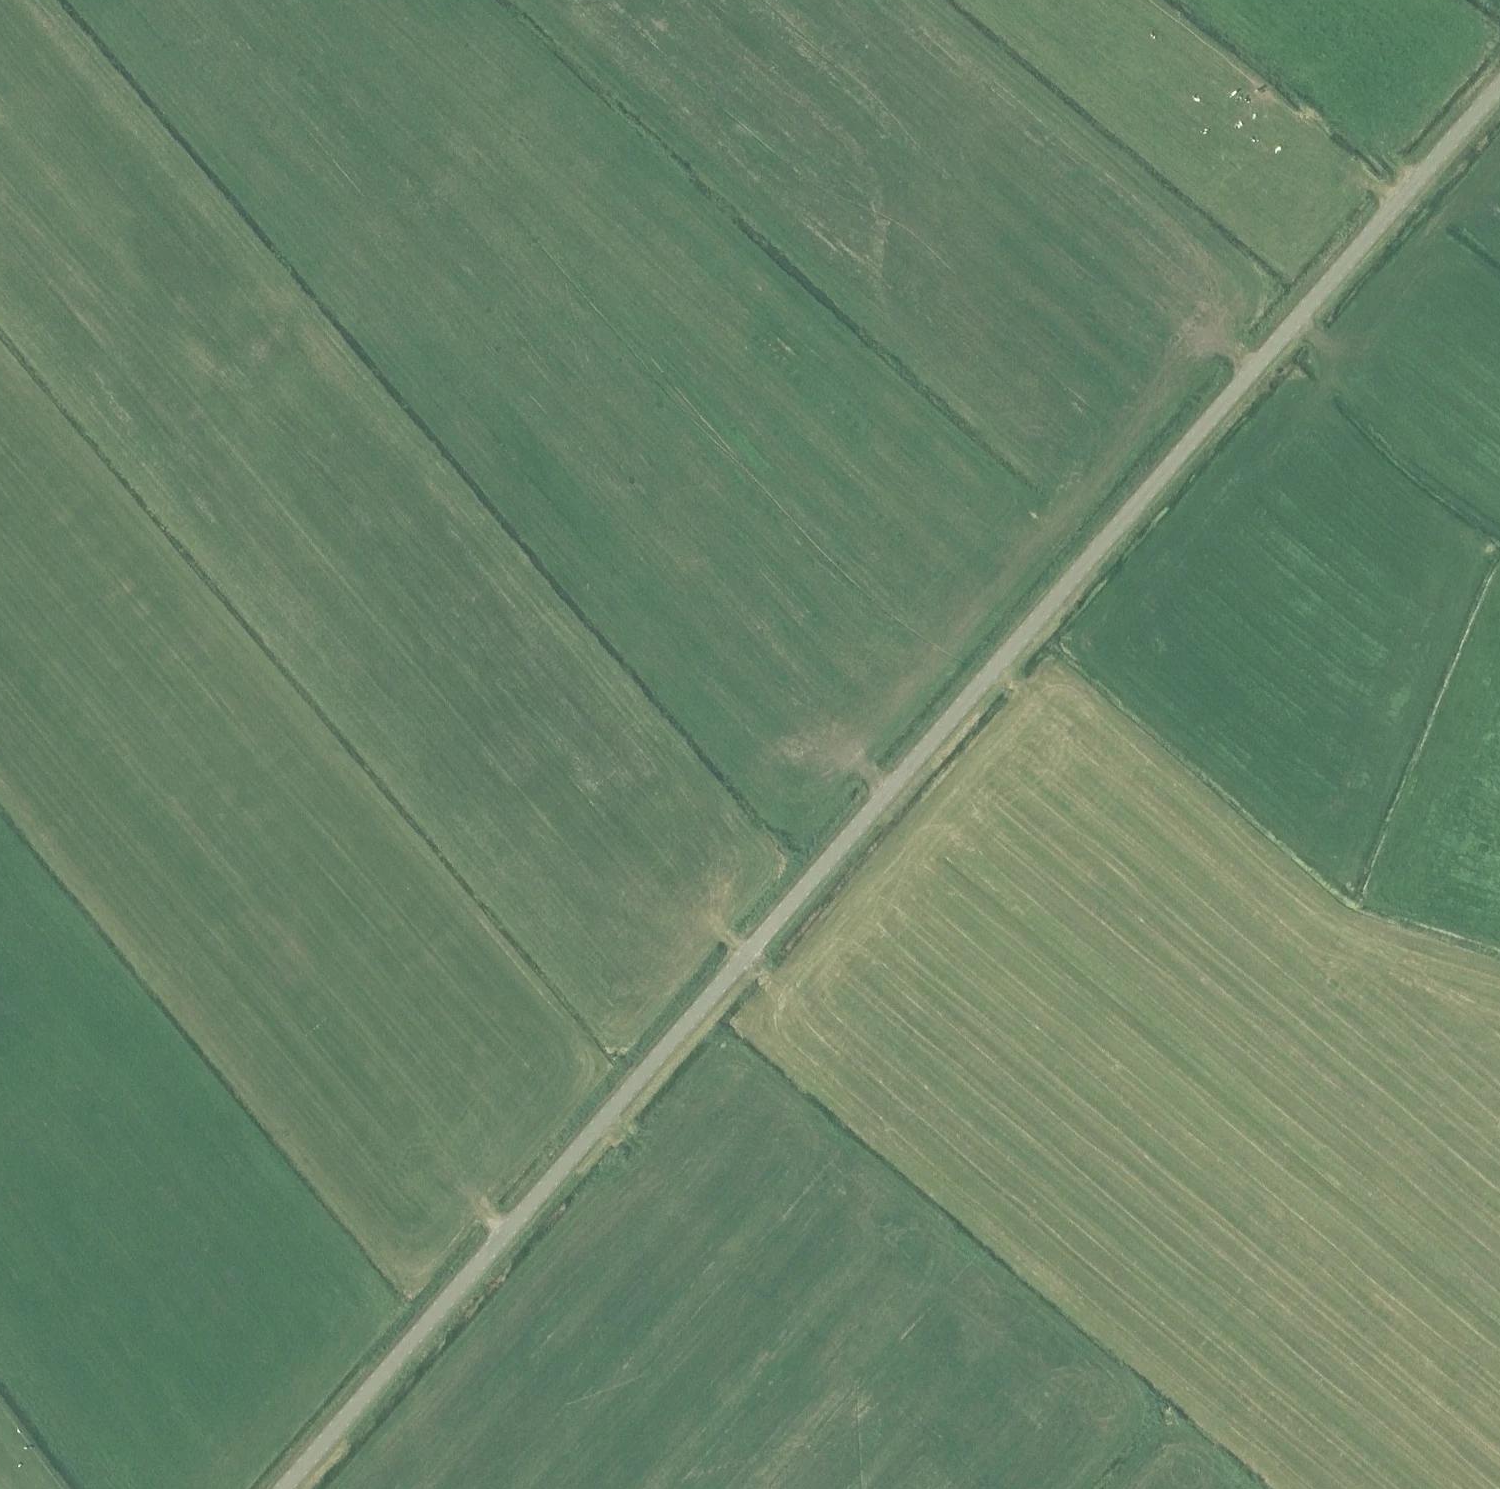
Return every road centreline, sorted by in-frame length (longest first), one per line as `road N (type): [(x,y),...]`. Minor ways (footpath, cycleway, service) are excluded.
road 1 (unclassified): [(292,1488),(1499,91)]

